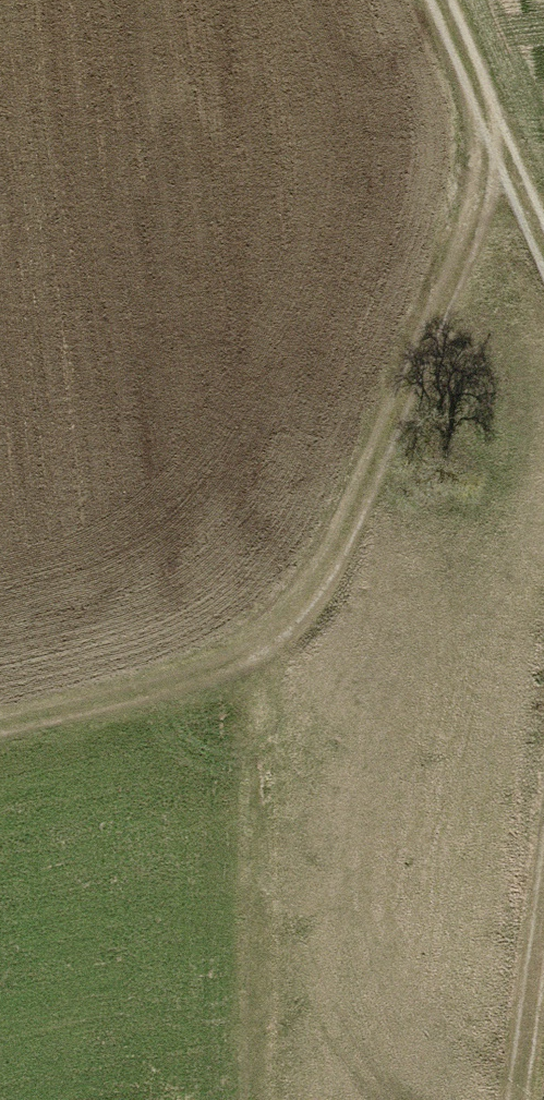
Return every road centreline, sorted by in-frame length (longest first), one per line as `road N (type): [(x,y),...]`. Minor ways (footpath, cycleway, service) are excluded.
road 1 (track): [(501,138),(378,460),(310,584),(236,656),(0,719)]
road 2 (track): [(445,0),(543,248)]
road 3 (track): [(543,928),(520,1099)]

